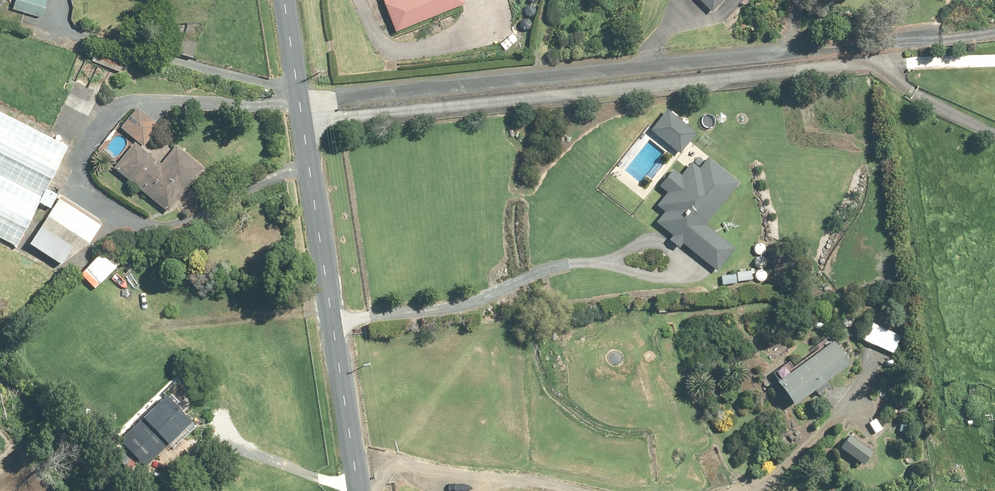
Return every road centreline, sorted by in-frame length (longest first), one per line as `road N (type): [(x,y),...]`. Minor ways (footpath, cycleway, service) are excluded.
road 1 (track): [(304,129),(871,66),(889,80),(898,106),(947,348),(994,383)]
road 2 (unclassified): [(285,0),(357,490)]
road 3 (track): [(871,66),(994,60)]

